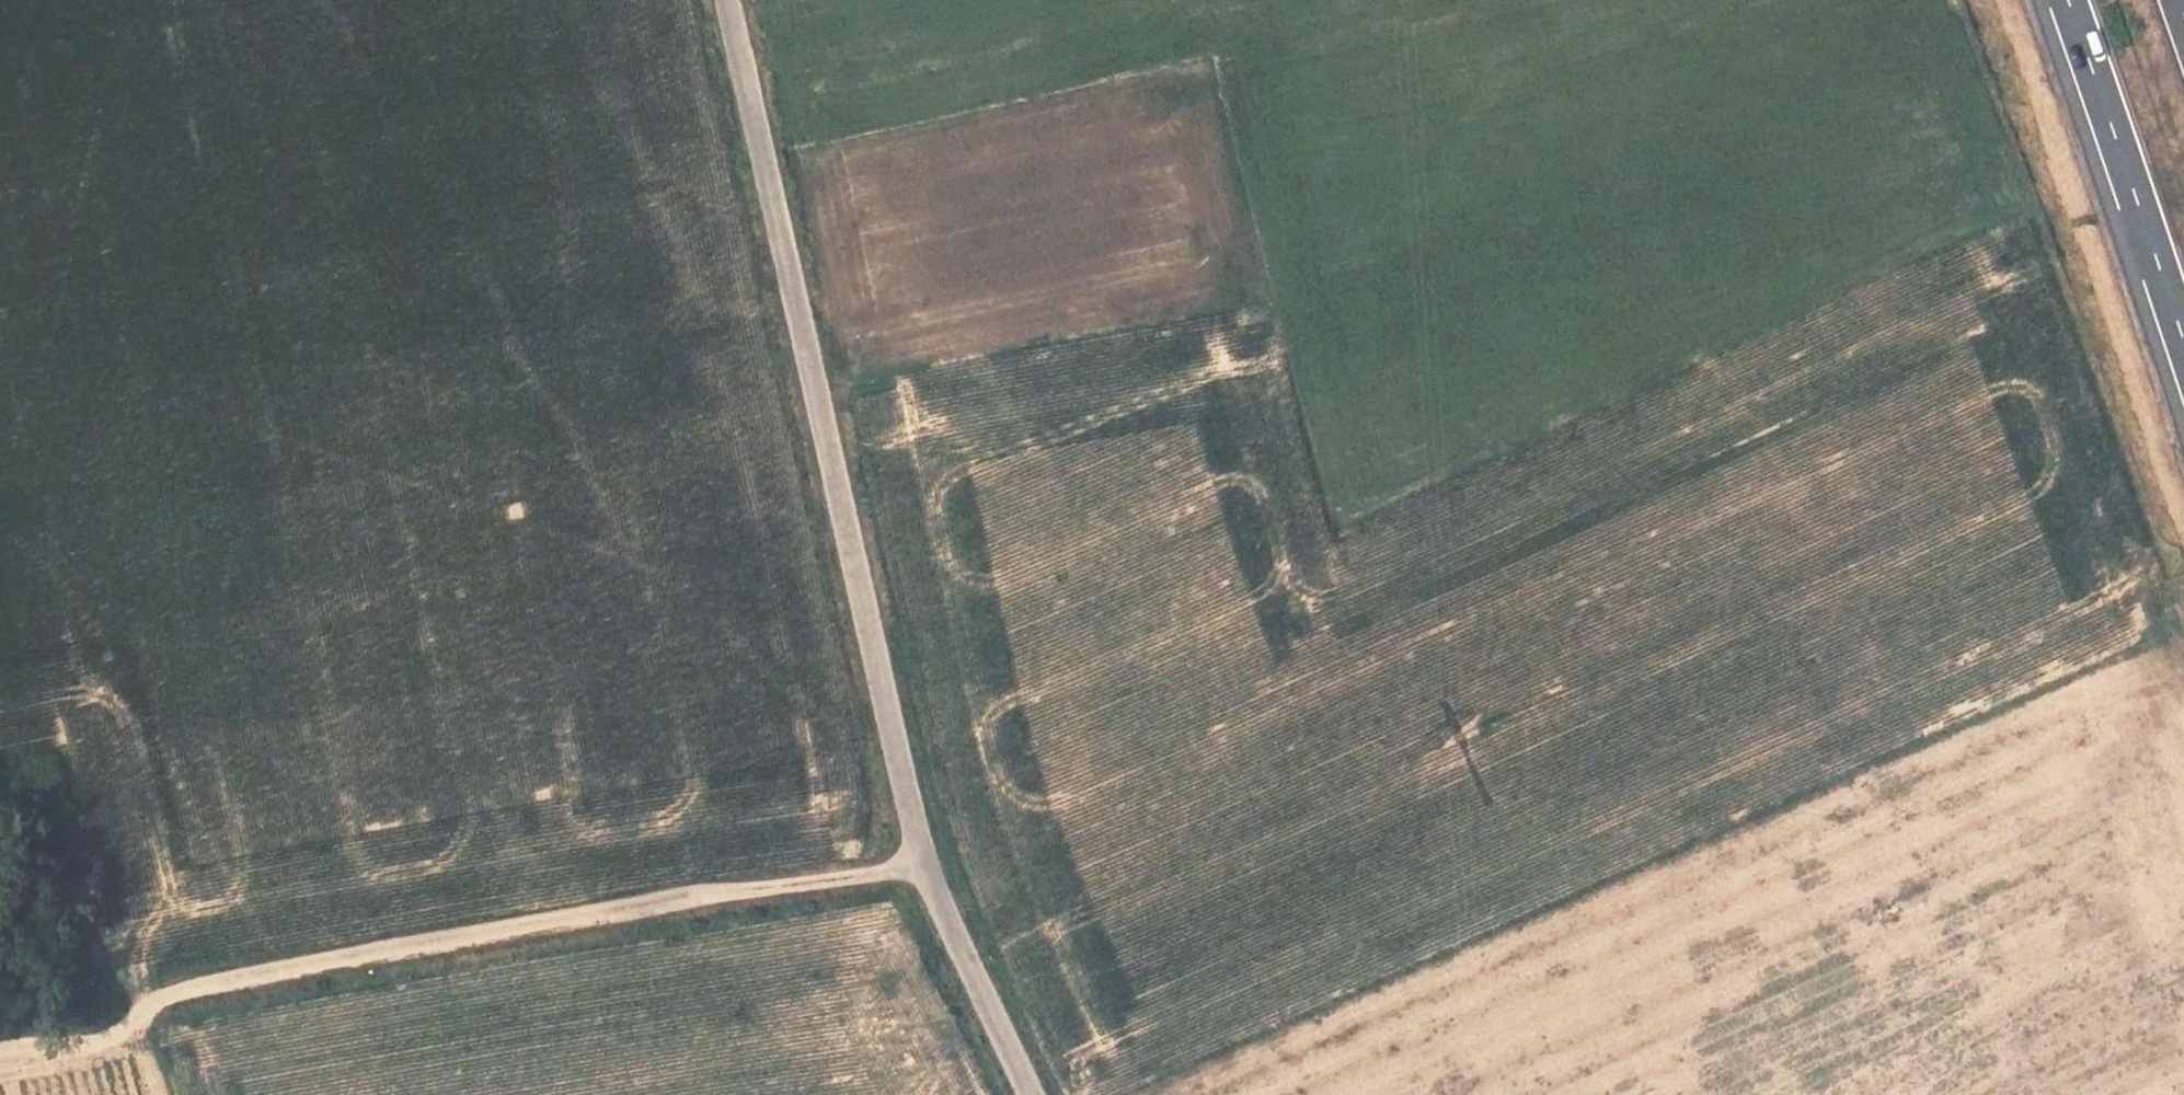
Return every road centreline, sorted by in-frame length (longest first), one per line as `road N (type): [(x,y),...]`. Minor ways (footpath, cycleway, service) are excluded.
road 1 (unclassified): [(727,0),(924,865),(1033,1094)]
road 2 (track): [(0,1052),(91,1042),(138,1020),(174,990),(494,930),(924,865)]
road 3 (motorway): [(2066,0),(2183,346)]

